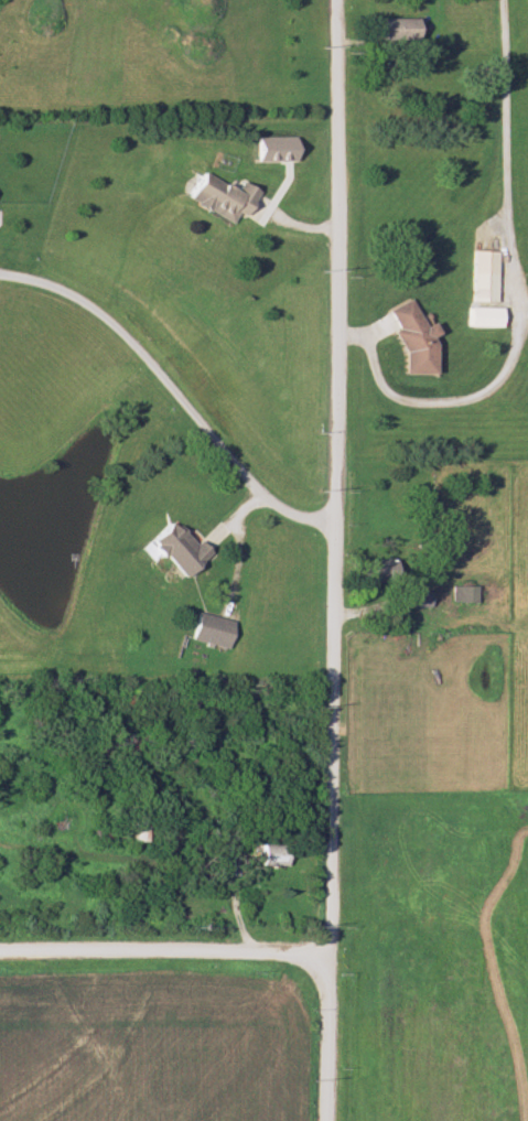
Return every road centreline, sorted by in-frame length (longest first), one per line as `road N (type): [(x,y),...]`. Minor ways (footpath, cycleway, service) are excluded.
road 1 (residential): [(328,985),(338,0)]
road 2 (residential): [(335,528),(273,506),(105,319),(50,288),(0,279)]
road 3 (residential): [(328,985),(287,959),(0,949)]
road 4 (residential): [(327,1120),(328,985)]

